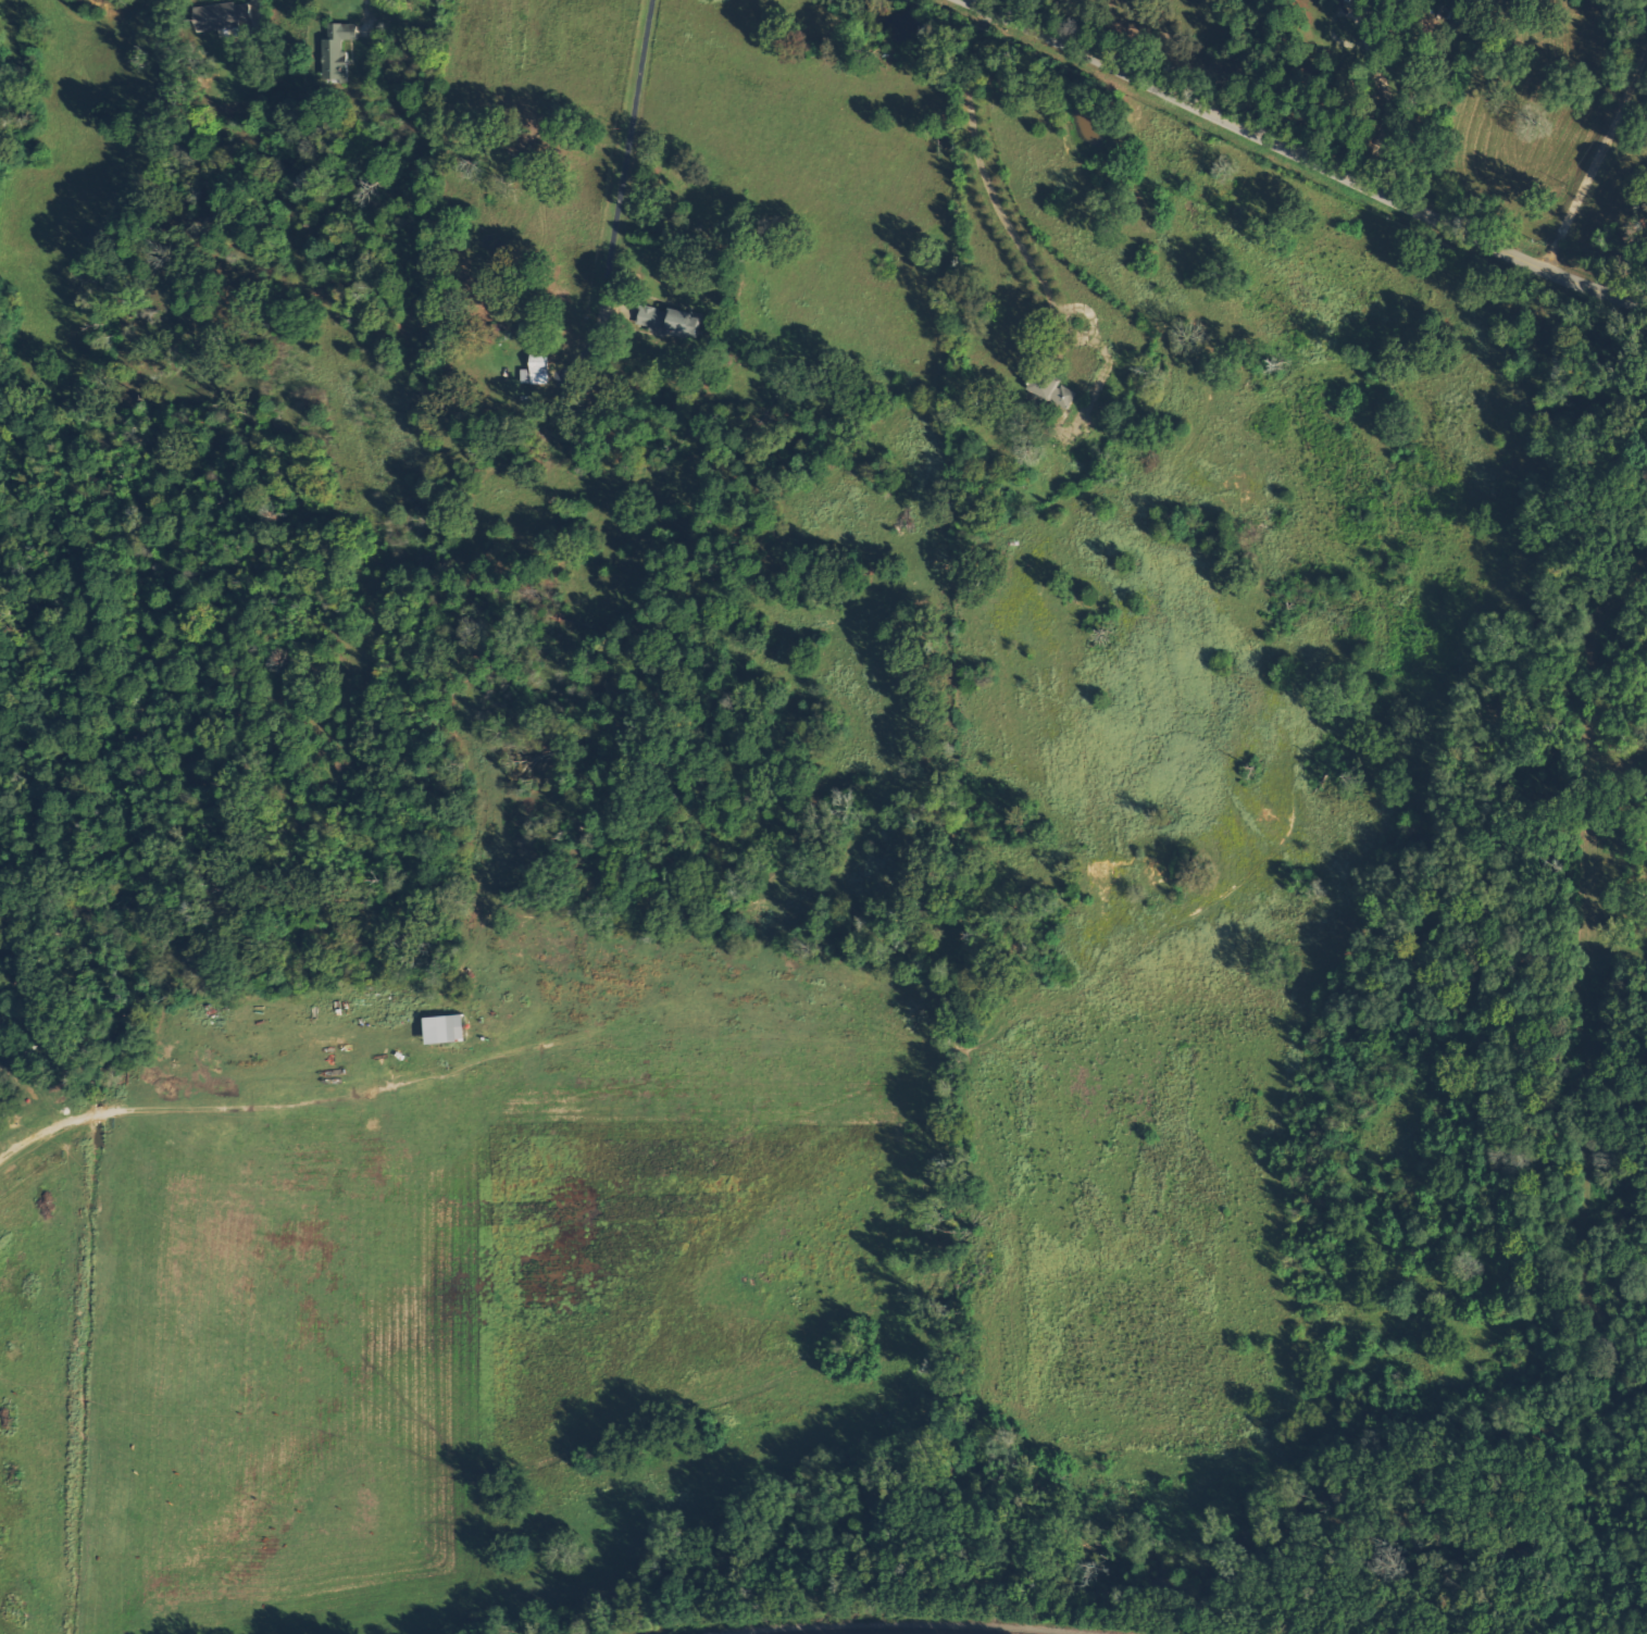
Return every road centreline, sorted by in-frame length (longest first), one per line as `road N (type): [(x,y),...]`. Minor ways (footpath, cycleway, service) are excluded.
road 1 (residential): [(959,0),(1482,245),(1646,309)]

